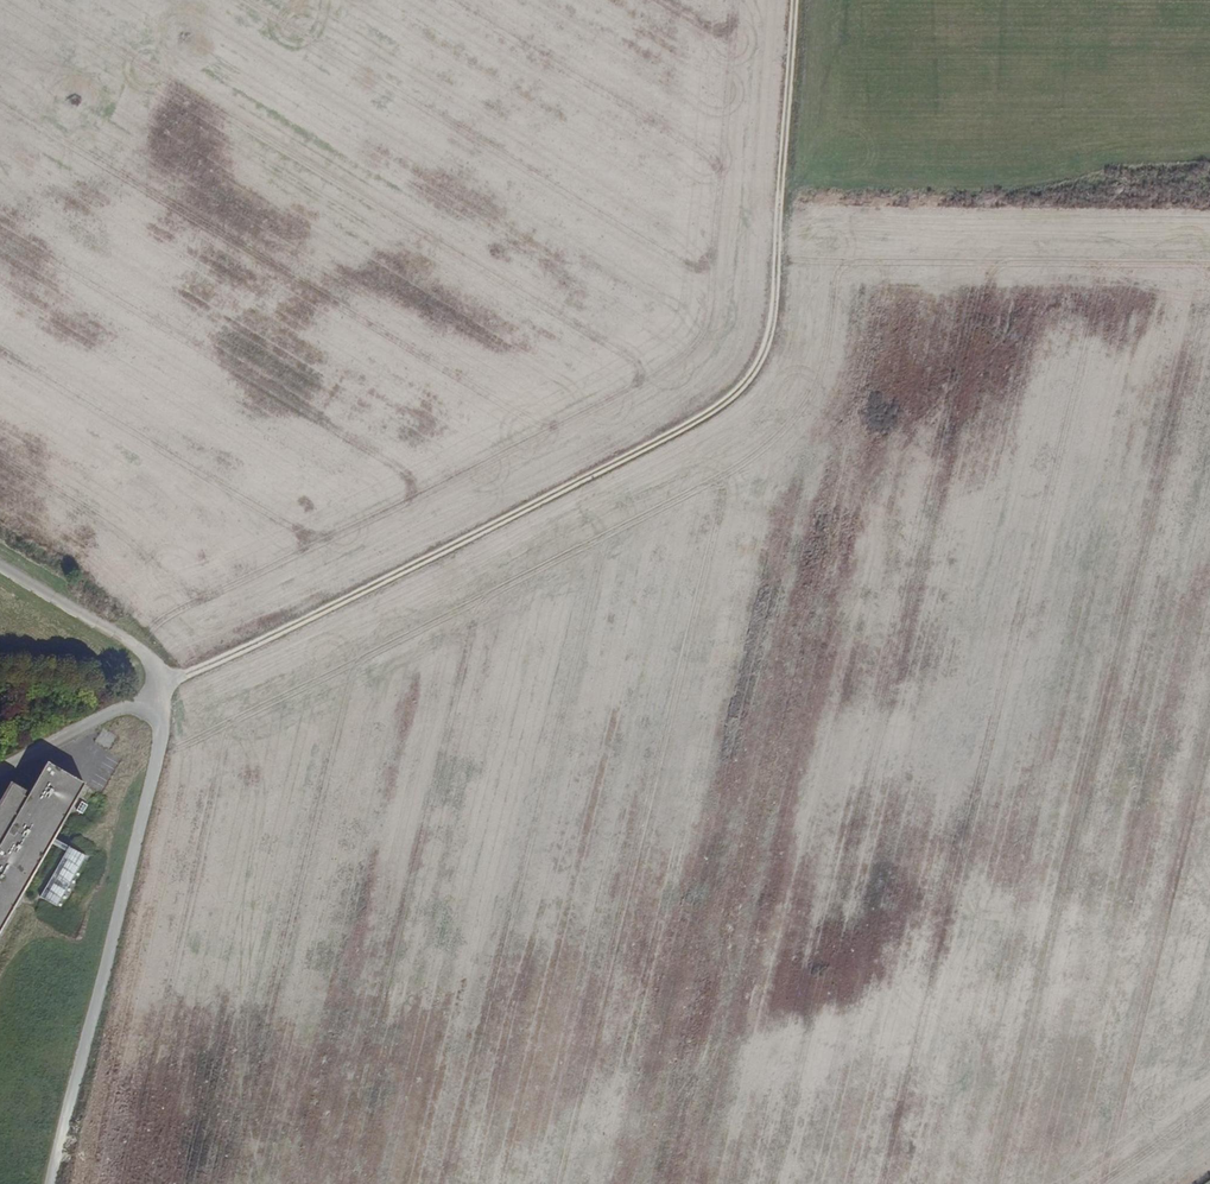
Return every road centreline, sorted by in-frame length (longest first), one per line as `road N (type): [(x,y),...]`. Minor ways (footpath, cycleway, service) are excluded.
road 1 (track): [(162,687),(736,395),(768,341),(792,0)]

